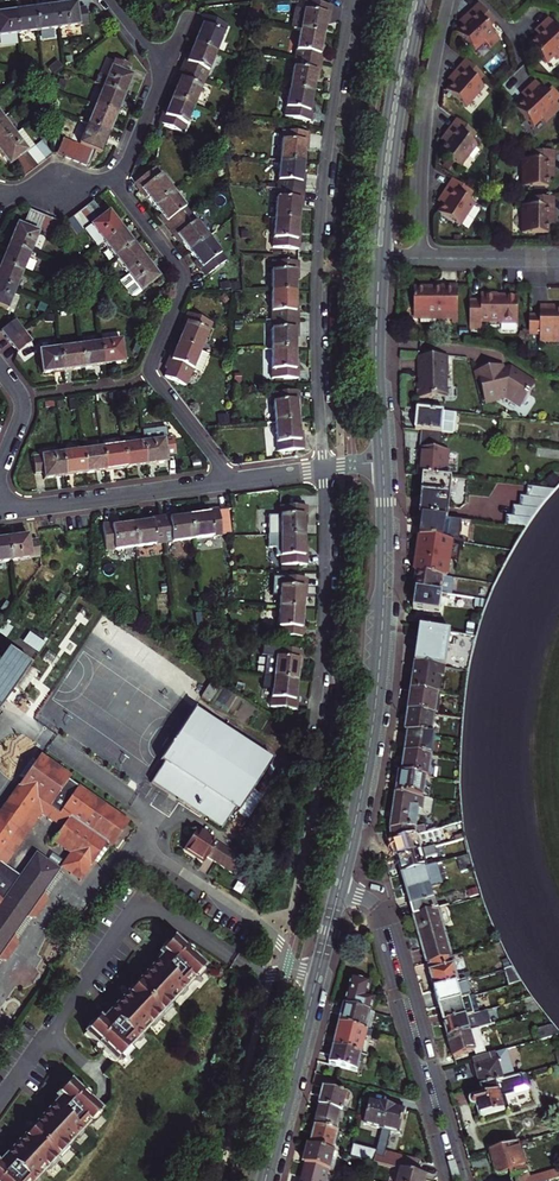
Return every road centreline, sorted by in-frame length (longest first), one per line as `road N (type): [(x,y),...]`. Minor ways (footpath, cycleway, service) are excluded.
road 1 (tertiary): [(341,884),(377,681),(382,461)]
road 2 (tertiary): [(265,1180),(341,884)]
road 3 (residential): [(465,1180),(391,926),(377,908)]
road 4 (residential): [(377,908),(451,1180)]
road 5 (residential): [(452,0),(430,85),(417,258)]
road 6 (tertiary): [(379,258),(389,141),(416,0)]
road 7 (residential): [(0,513),(232,482)]
road 8 (residential): [(118,187),(182,274),(152,377)]
road 9 (tertiary): [(382,461),(379,258)]
road 10 (residential): [(232,482),(382,461)]
road 11 (residential): [(417,258),(558,259)]
road 12 (residential): [(232,482),(152,377)]
road 13 (residential): [(118,187),(164,70)]

